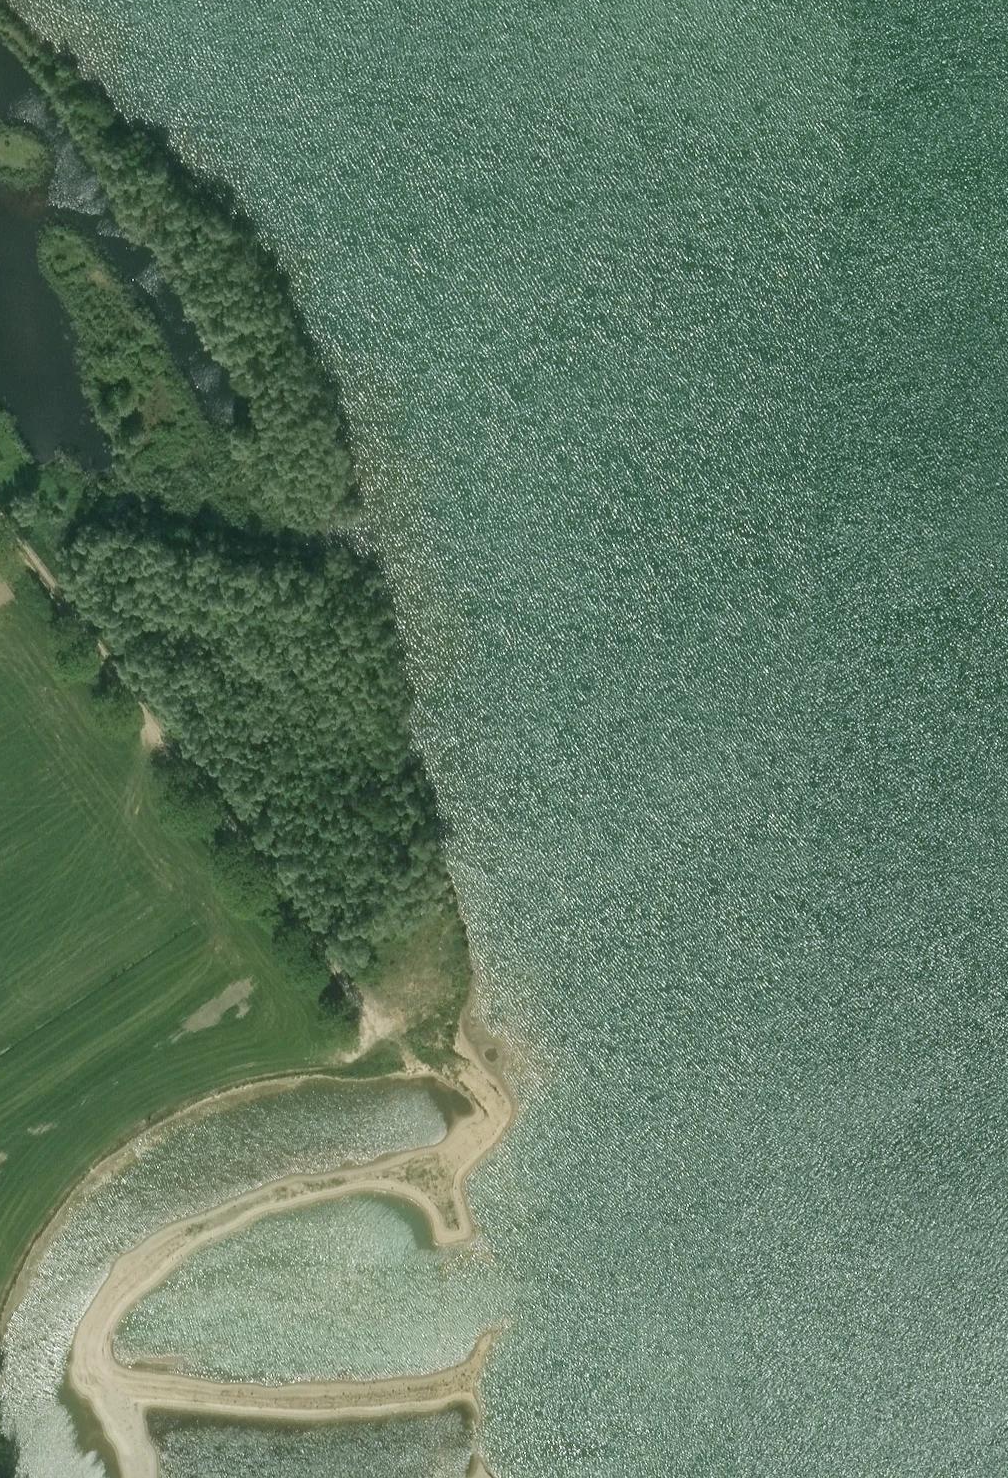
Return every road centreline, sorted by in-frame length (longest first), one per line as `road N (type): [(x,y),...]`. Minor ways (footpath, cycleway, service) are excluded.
road 1 (unclassified): [(369,1029),(0,528)]

